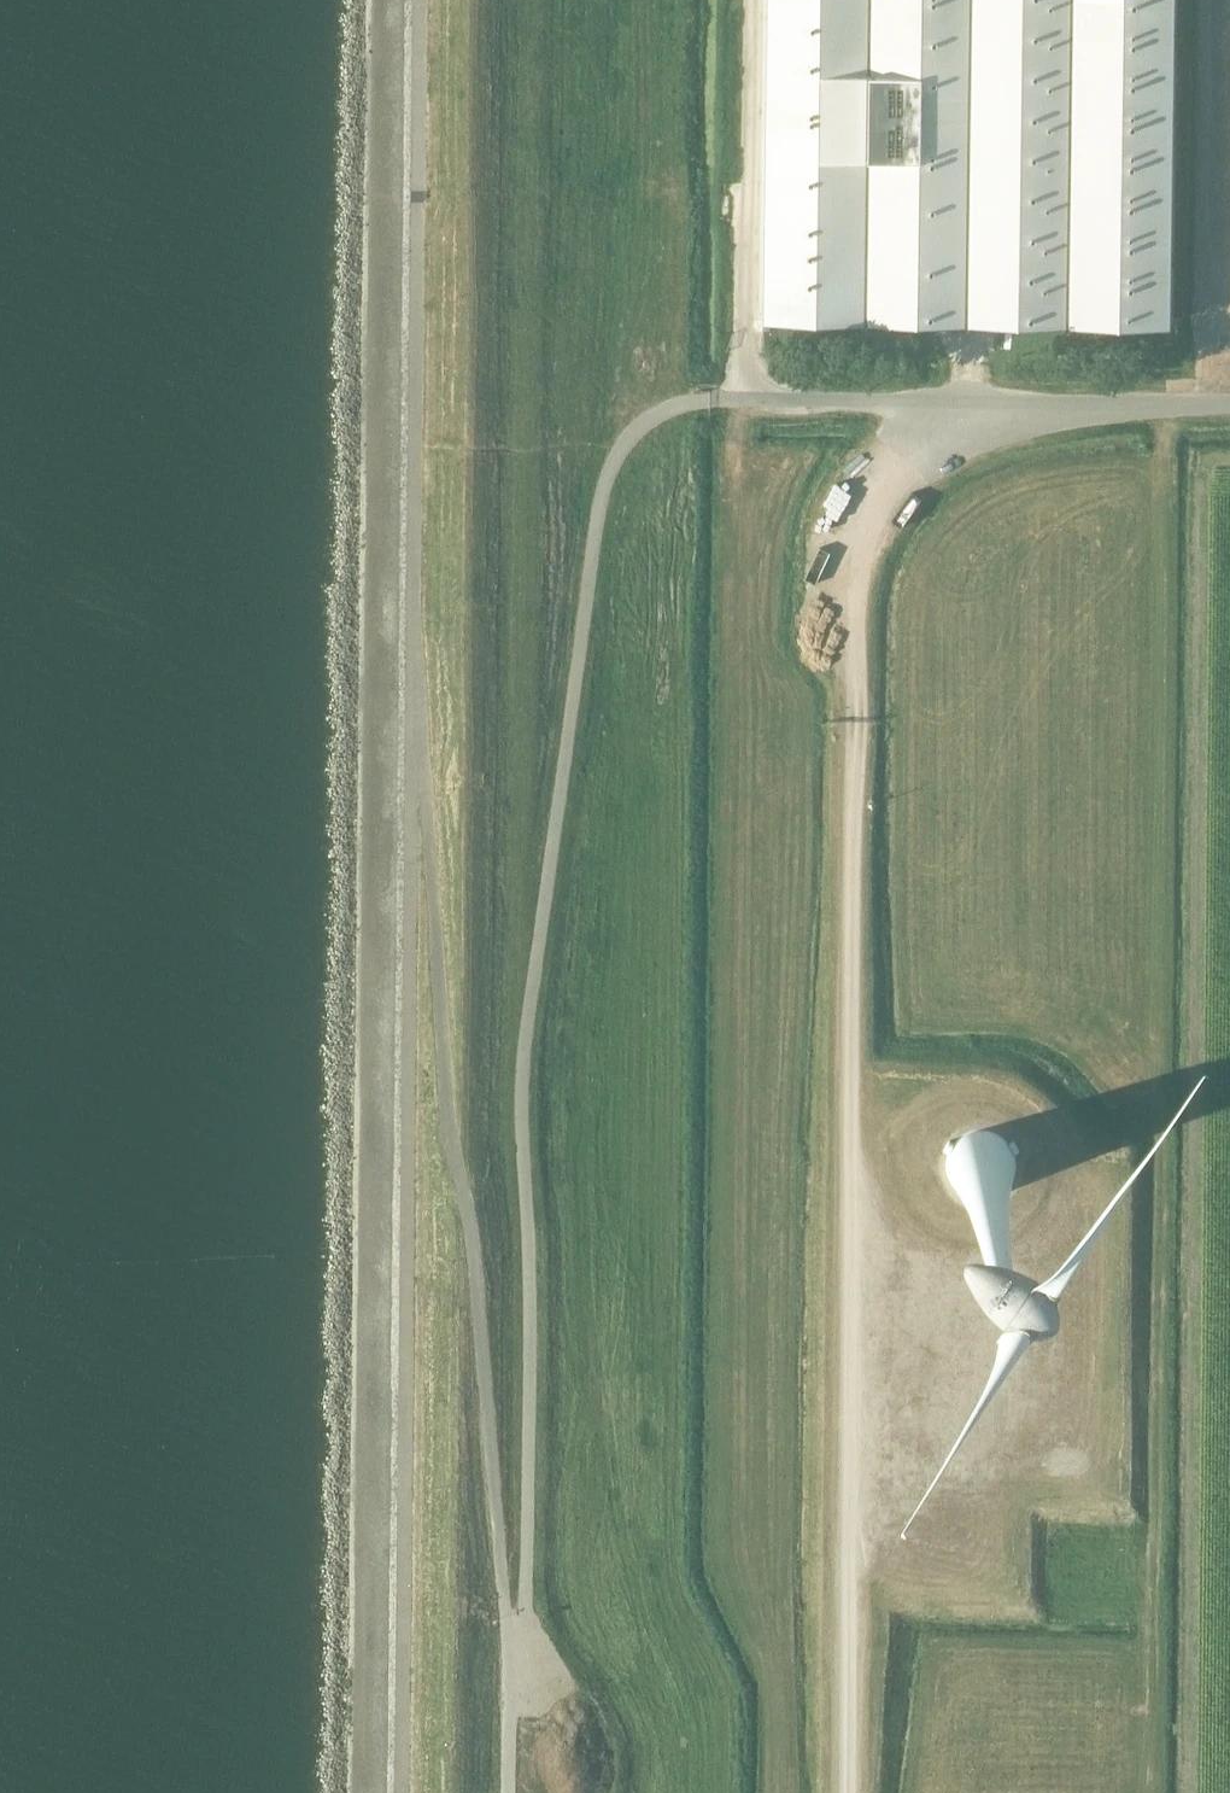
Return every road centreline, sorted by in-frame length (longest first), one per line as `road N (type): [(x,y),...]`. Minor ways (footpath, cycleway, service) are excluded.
road 1 (unclassified): [(508,1668),(525,1607),(524,1042),(597,516),(621,448),(657,413),(698,401),(1229,405)]
road 2 (unclassified): [(401,1792),(413,704)]
road 3 (unclassified): [(508,1668),(472,1242),(446,1114),(413,704)]
road 4 (unclassified): [(413,704),(419,0)]
road 5 (unclassified): [(507,1792),(508,1668)]

